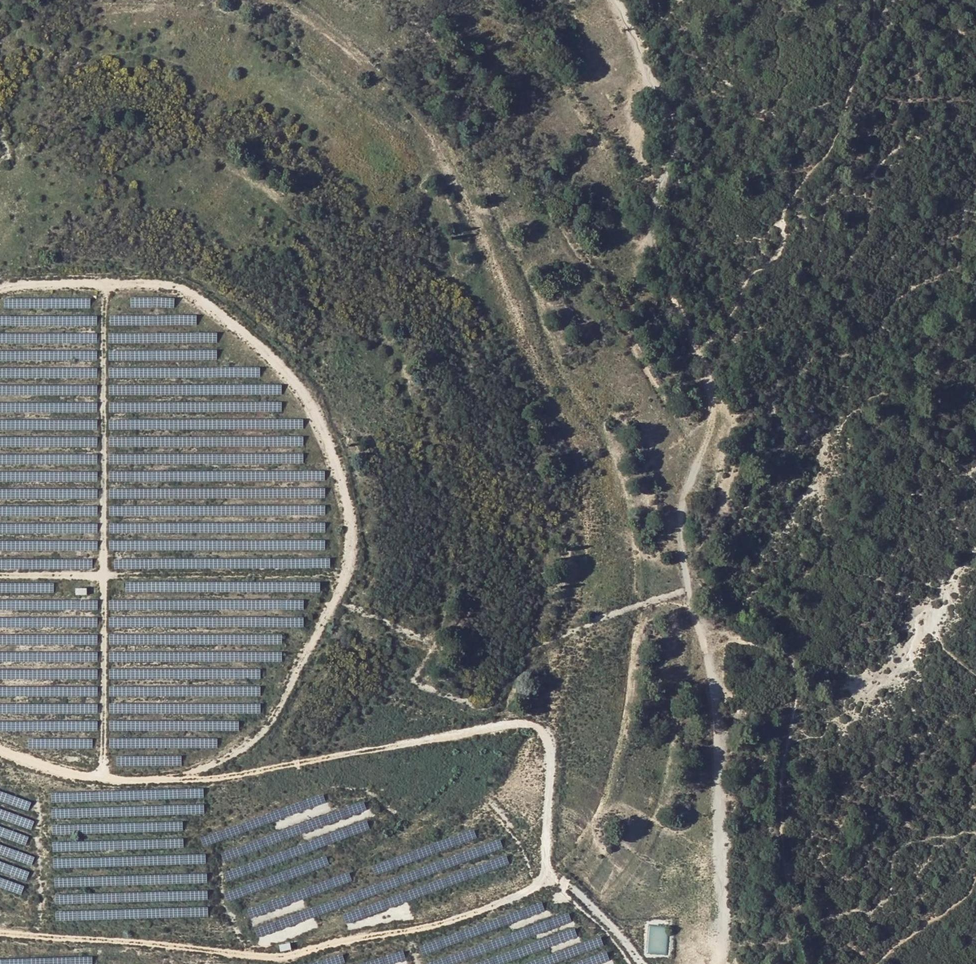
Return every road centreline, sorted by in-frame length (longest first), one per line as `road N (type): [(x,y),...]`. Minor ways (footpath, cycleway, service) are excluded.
road 1 (track): [(613,0),(631,17),(659,90),(667,170),(649,229),(712,394),(704,451),(683,504),(680,554),(716,683),(719,963)]

